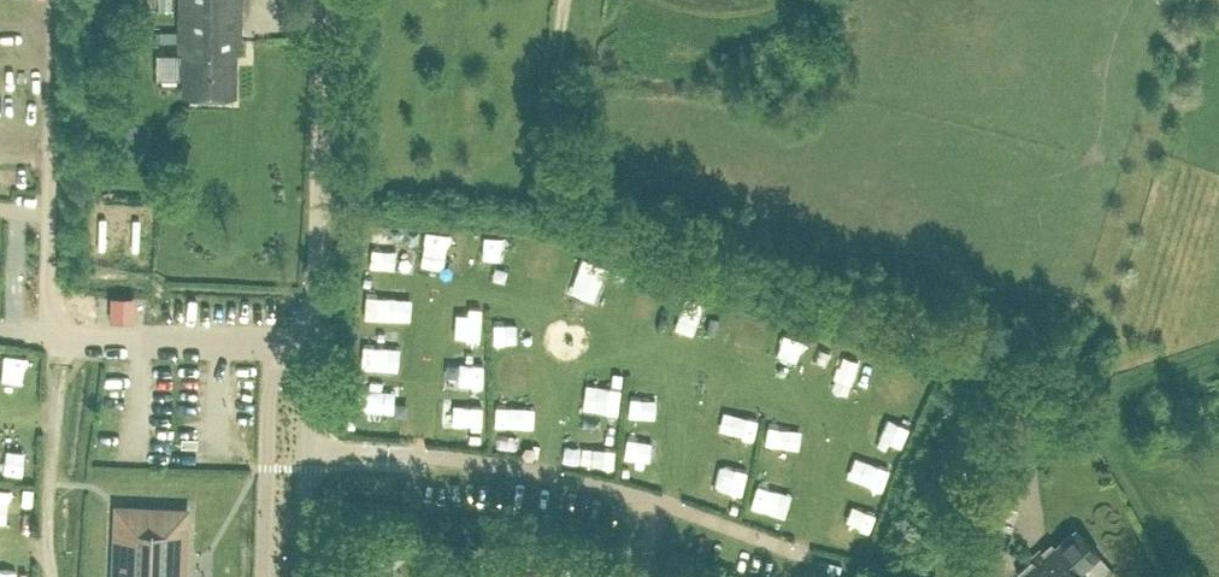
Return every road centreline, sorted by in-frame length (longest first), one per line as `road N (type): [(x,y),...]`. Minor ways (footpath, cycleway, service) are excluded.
road 1 (residential): [(308,447),(331,0)]

